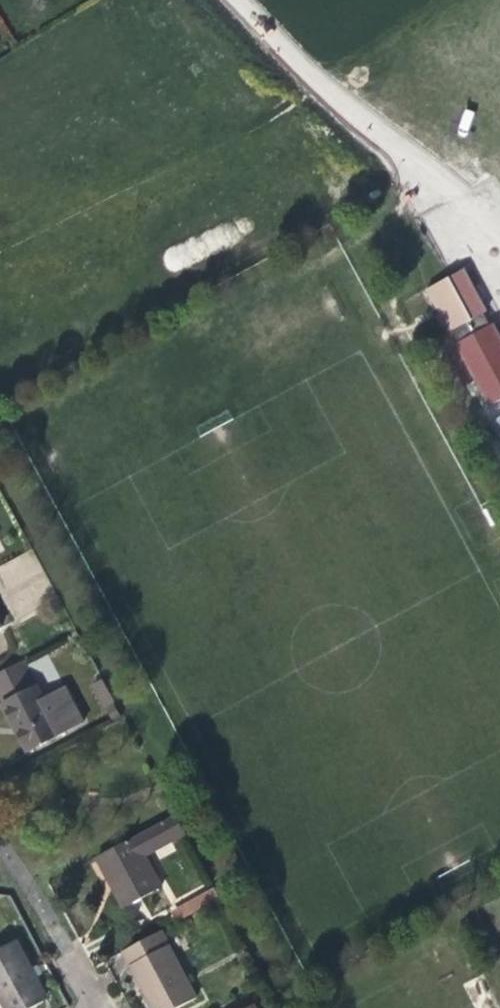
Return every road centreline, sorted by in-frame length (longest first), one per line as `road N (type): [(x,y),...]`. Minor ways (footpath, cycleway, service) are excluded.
road 1 (track): [(260,0),(469,206)]
road 2 (residential): [(0,836),(97,1007)]

